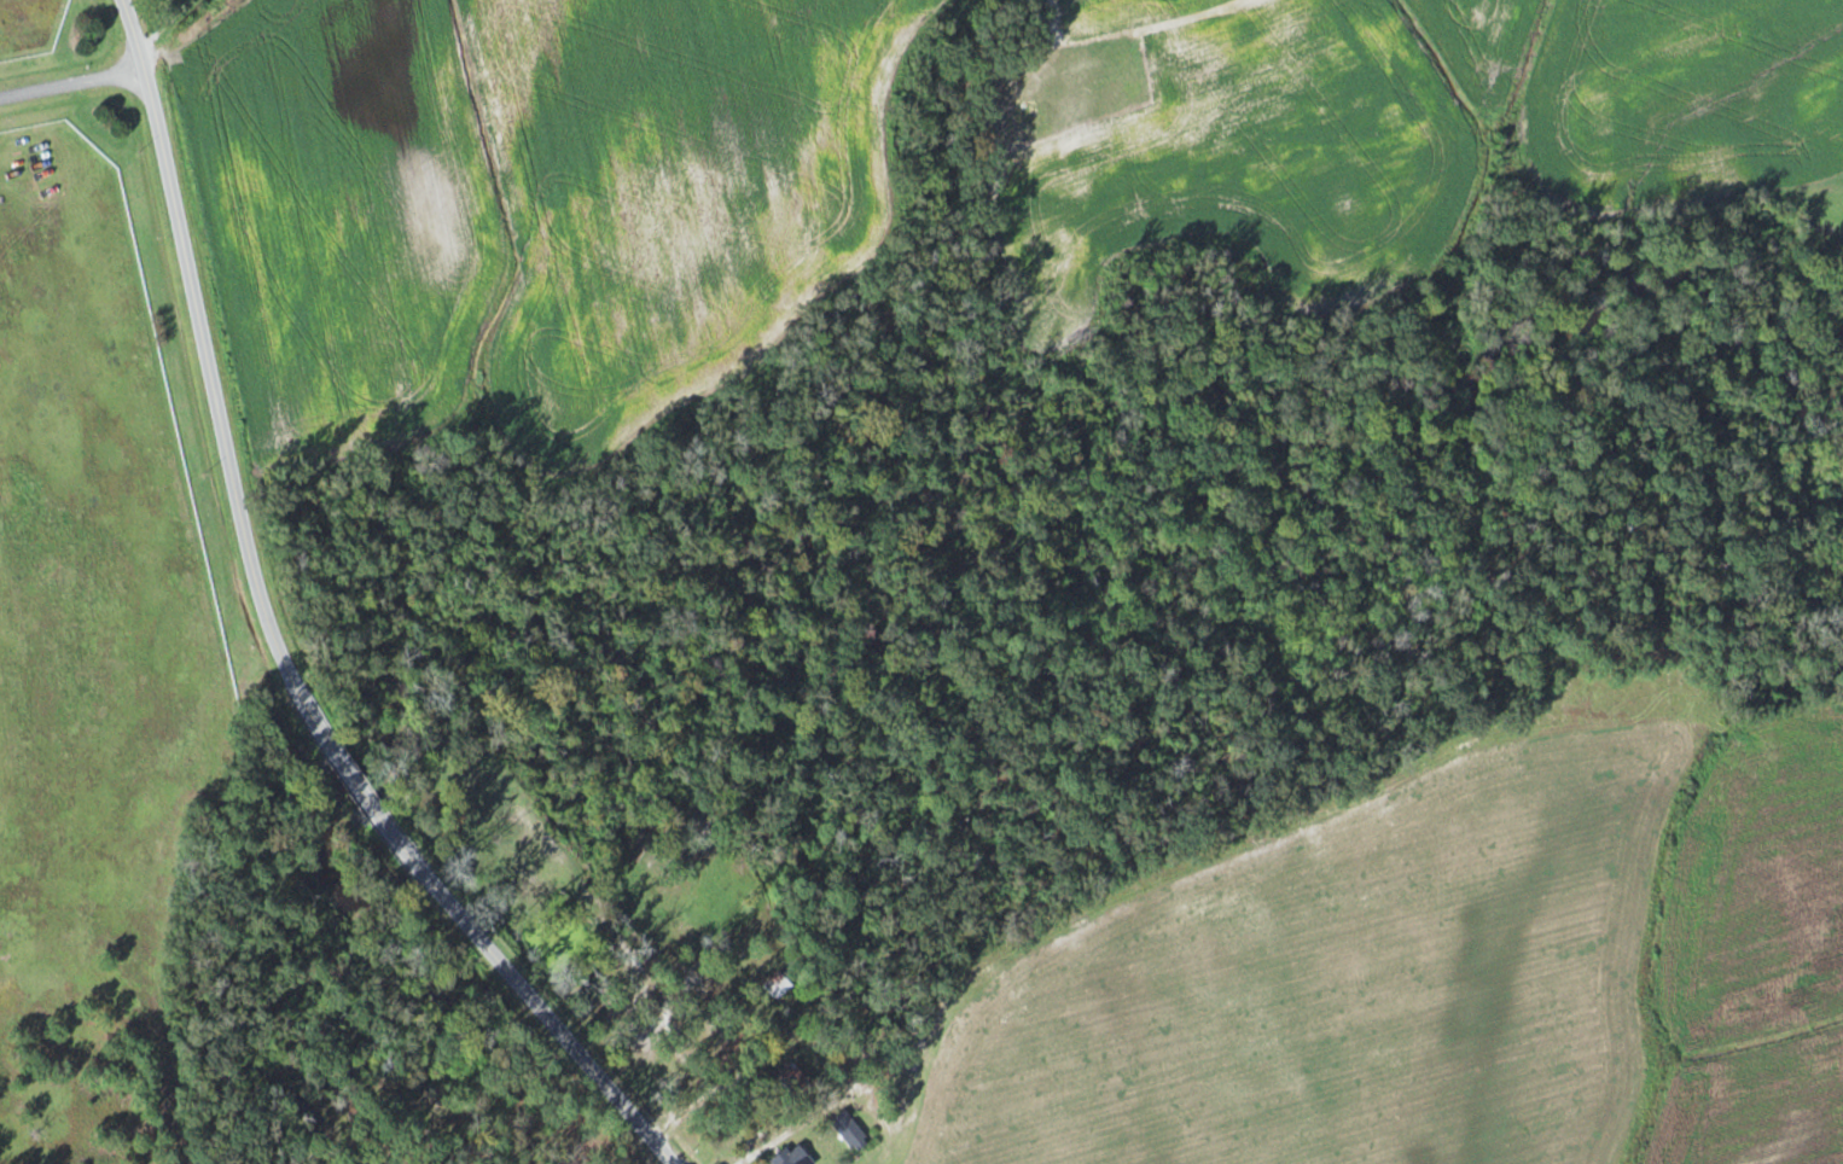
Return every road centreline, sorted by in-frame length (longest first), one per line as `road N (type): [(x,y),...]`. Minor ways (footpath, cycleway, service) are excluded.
road 1 (residential): [(326,743),(284,673),(256,586),(139,37),(123,0)]
road 2 (residential): [(673,1163),(393,833)]

